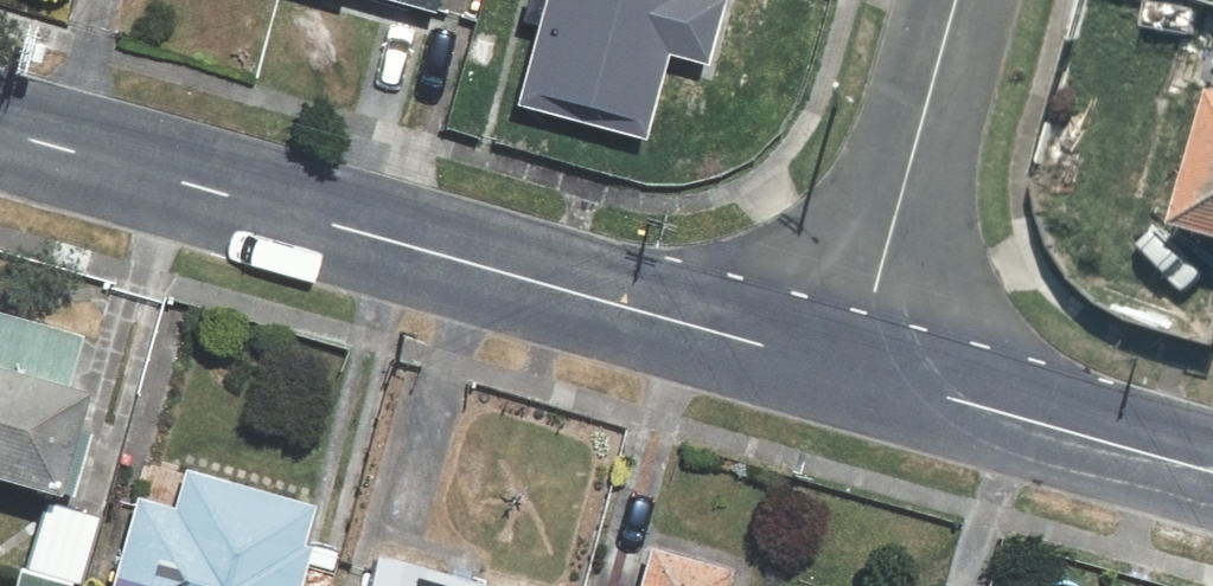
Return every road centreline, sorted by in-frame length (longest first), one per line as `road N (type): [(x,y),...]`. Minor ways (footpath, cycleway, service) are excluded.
road 1 (unclassified): [(852,373),(0,133)]
road 2 (residential): [(852,373),(956,0)]
road 3 (unclassified): [(1212,474),(852,373)]

